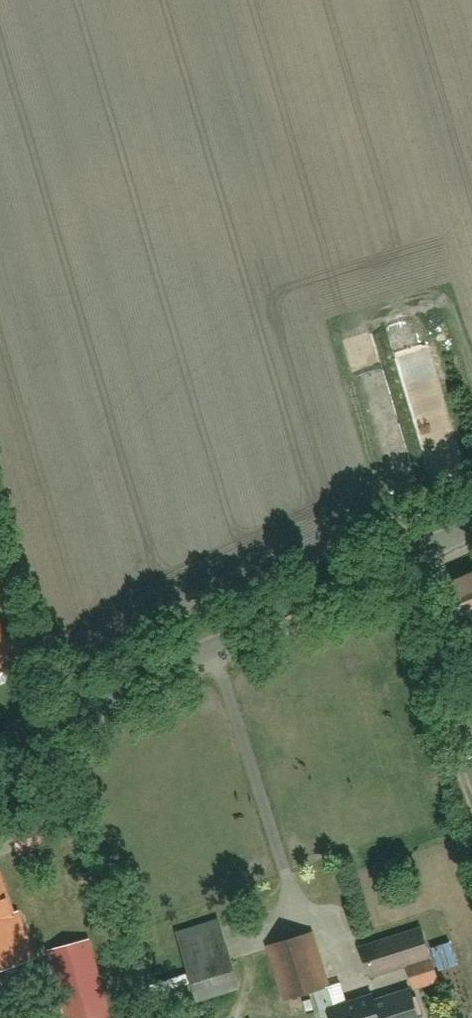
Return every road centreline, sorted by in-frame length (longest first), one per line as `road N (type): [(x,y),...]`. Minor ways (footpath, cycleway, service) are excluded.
road 1 (tertiary): [(471,535),(0,753)]

